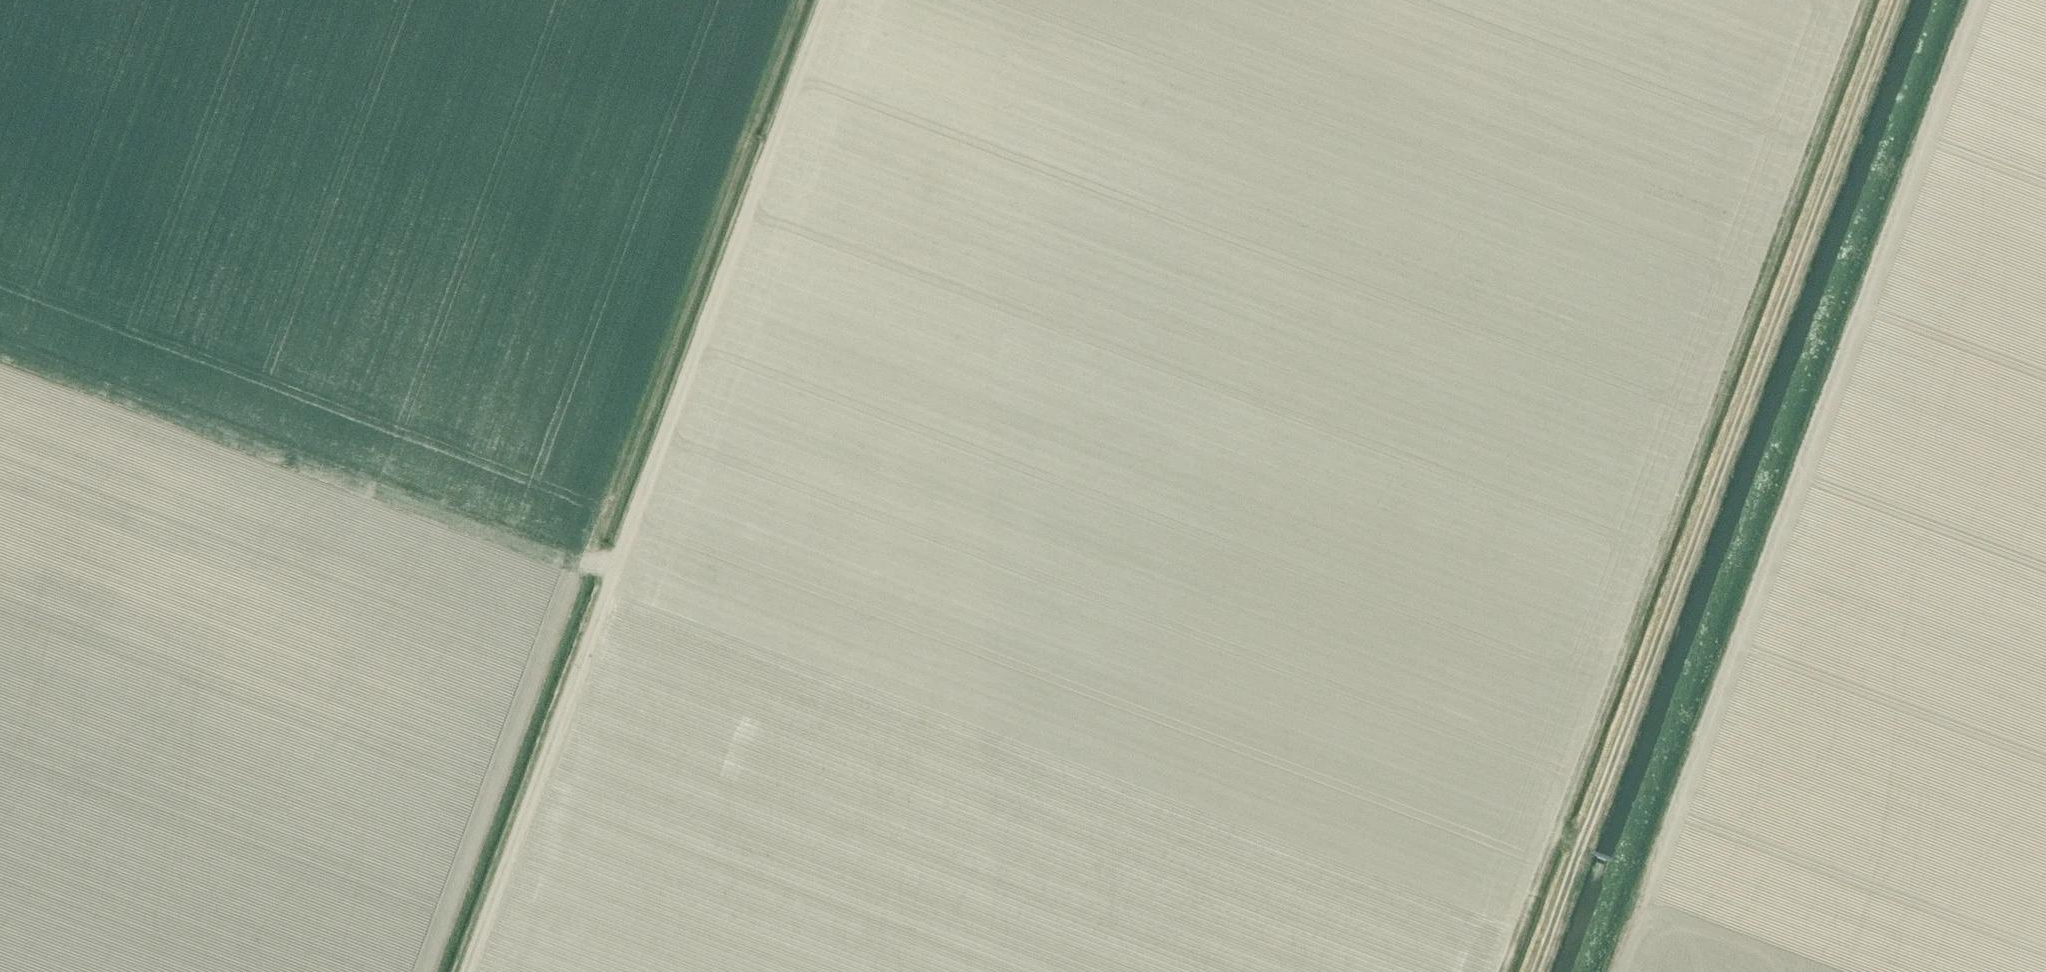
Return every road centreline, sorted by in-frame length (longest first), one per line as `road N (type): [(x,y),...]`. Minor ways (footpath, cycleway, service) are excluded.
road 1 (track): [(1535,971),(1897,0)]

